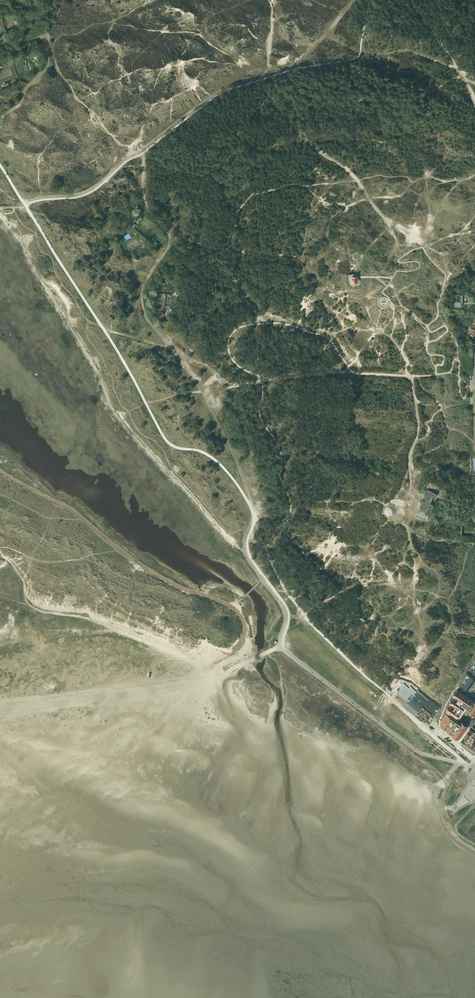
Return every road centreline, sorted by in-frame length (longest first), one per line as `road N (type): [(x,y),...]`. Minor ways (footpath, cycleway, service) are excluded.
road 1 (track): [(220,676),(245,635),(238,612),(169,583),(68,507),(0,470)]
road 2 (track): [(283,649),(227,674),(150,691),(0,704)]
road 3 (track): [(352,0),(302,57),(216,92),(143,153)]
road 4 (track): [(141,150),(90,190),(23,202)]

